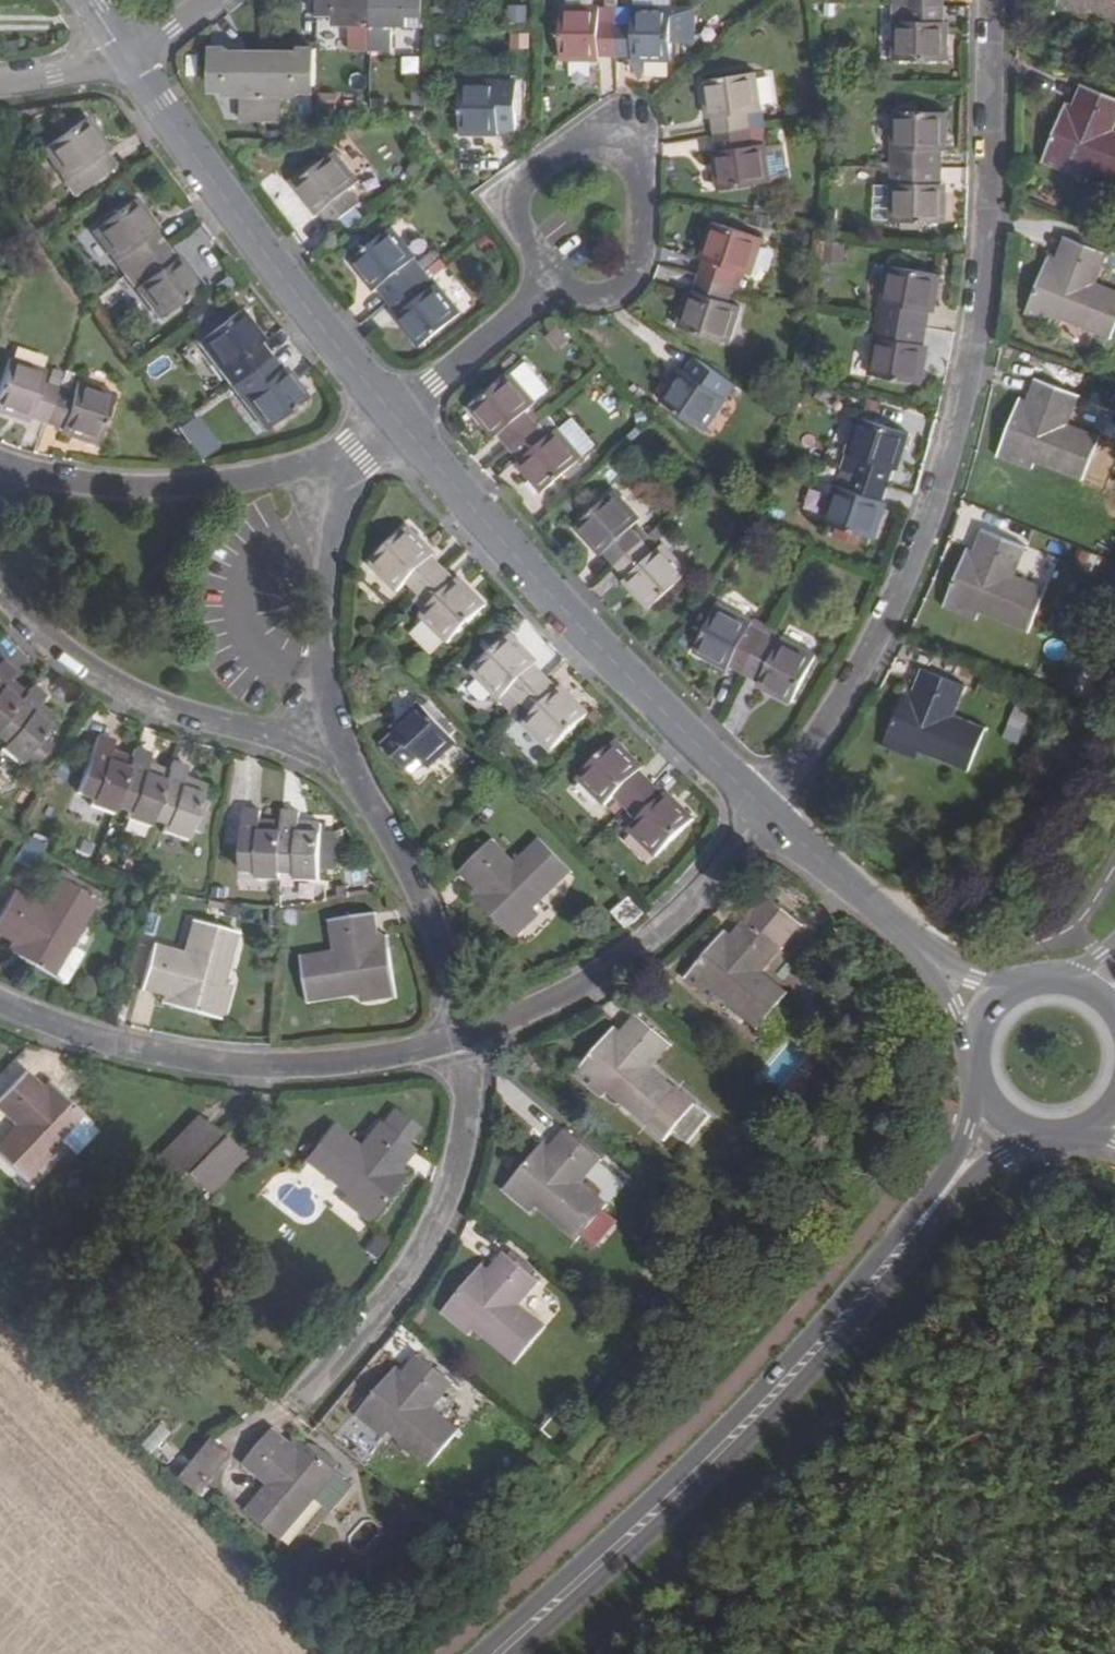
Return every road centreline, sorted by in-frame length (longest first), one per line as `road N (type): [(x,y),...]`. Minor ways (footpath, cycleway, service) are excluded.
road 1 (residential): [(992,0),(989,221),(972,363),(934,511),(881,633),(768,809)]
road 2 (tertiary): [(517,1653),(835,1328),(942,1197)]
road 3 (residential): [(398,414),(768,809)]
road 4 (residential): [(454,1035),(317,1064),(232,1065),(125,1046),(0,1005)]
road 5 (residential): [(120,66),(398,414)]
road 6 (residential): [(302,1398),(424,1247),(453,1179),(469,1100),(454,1035)]
road 7 (residential): [(0,587),(50,652),(151,708),(345,757)]
road 8 (residential): [(454,1035),(542,1001),(636,941),(768,809)]
road 9 (residential): [(345,463),(142,489),(0,464)]
road 10 (residential): [(345,757),(413,876),(438,943),(454,1035)]
road 11 (residential): [(345,463),(324,609),(324,686),(345,757)]
road 12 (residential): [(547,280),(587,303),(614,289),(634,263),(633,133),(605,118)]
road 13 (residential): [(605,118),(514,183),(508,219),(547,280)]
road 14 (residential): [(768,809),(916,950)]
road 15 (residential): [(398,414),(547,280)]
road 16 (residential): [(0,86),(120,66)]

